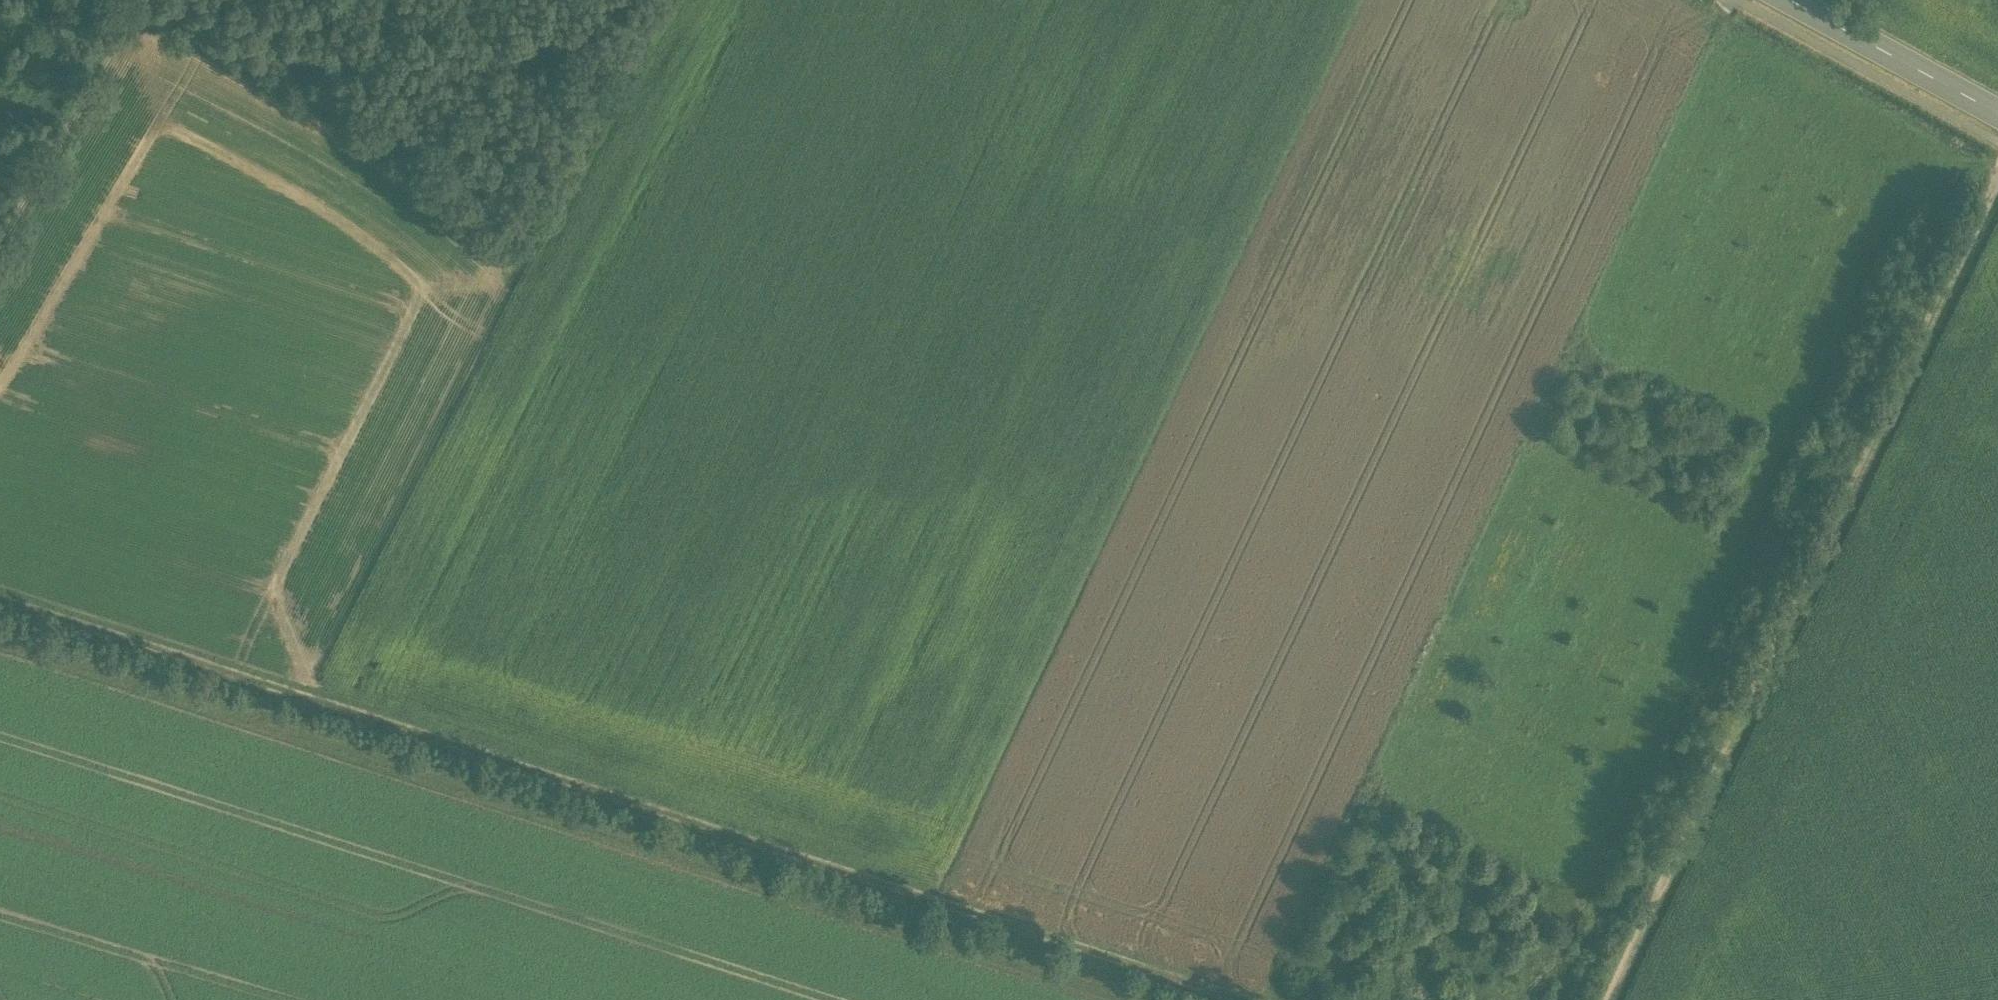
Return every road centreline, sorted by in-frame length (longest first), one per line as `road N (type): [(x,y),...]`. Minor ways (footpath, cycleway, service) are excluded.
road 1 (track): [(1245,999),(0,598)]
road 2 (track): [(1606,999),(1997,168)]
road 3 (tertiary): [(1780,0),(1997,120)]

